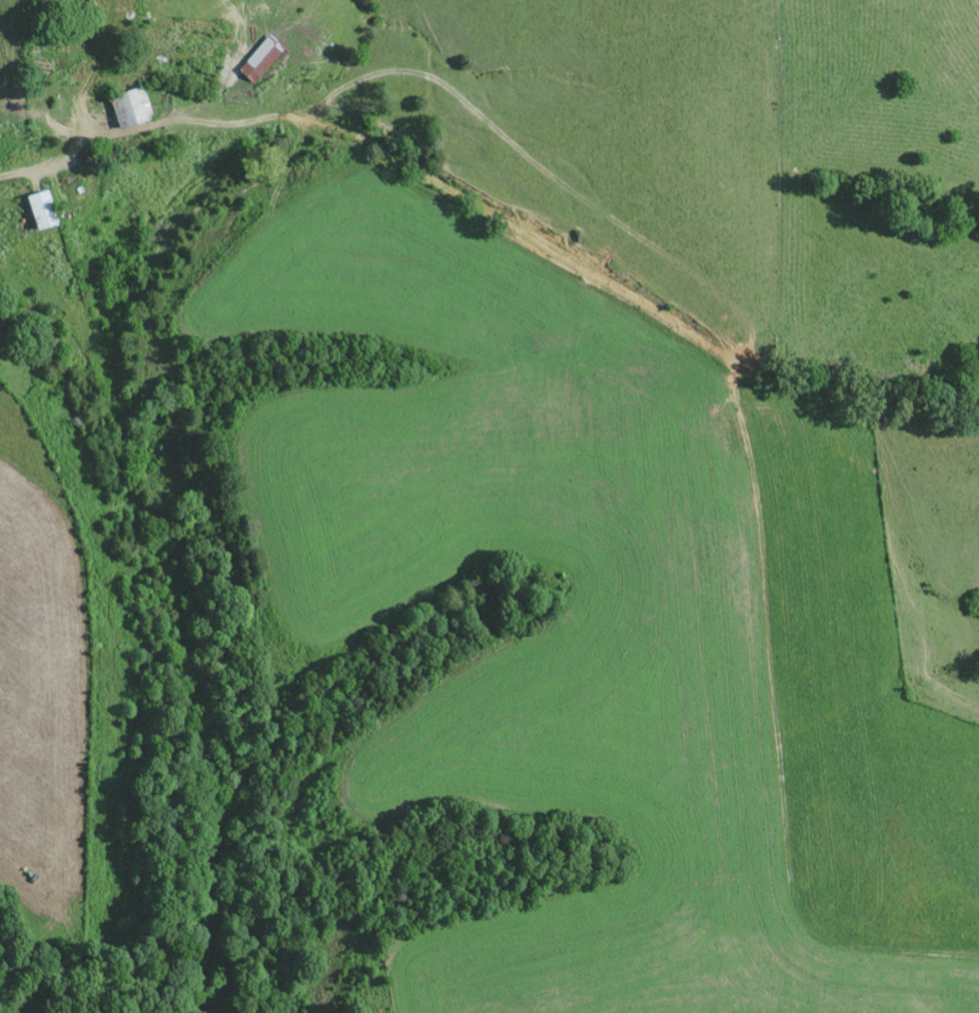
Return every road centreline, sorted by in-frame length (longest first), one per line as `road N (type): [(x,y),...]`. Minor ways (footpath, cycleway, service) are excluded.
road 1 (residential): [(740,358),(433,170),(317,122),(263,114),(164,119),(77,158),(0,179)]

